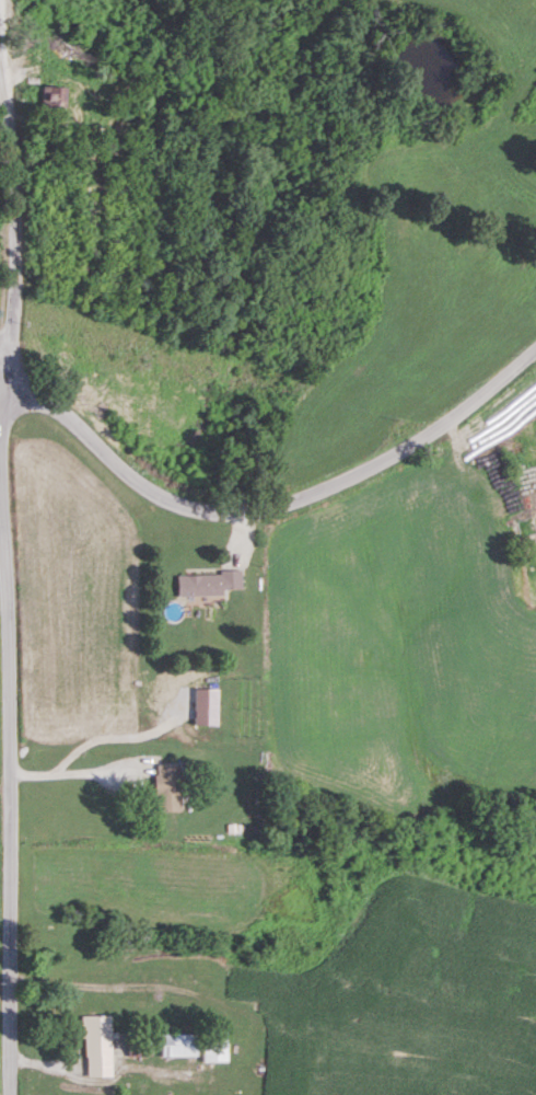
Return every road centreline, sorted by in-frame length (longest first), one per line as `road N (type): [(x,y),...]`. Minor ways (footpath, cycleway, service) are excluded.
road 1 (tertiary): [(535,347),(388,456),(304,495),(246,510),(215,510),(155,492),(9,365)]
road 2 (tertiary): [(10,1094),(0,492)]
road 3 (residential): [(9,365),(15,231),(0,43)]

